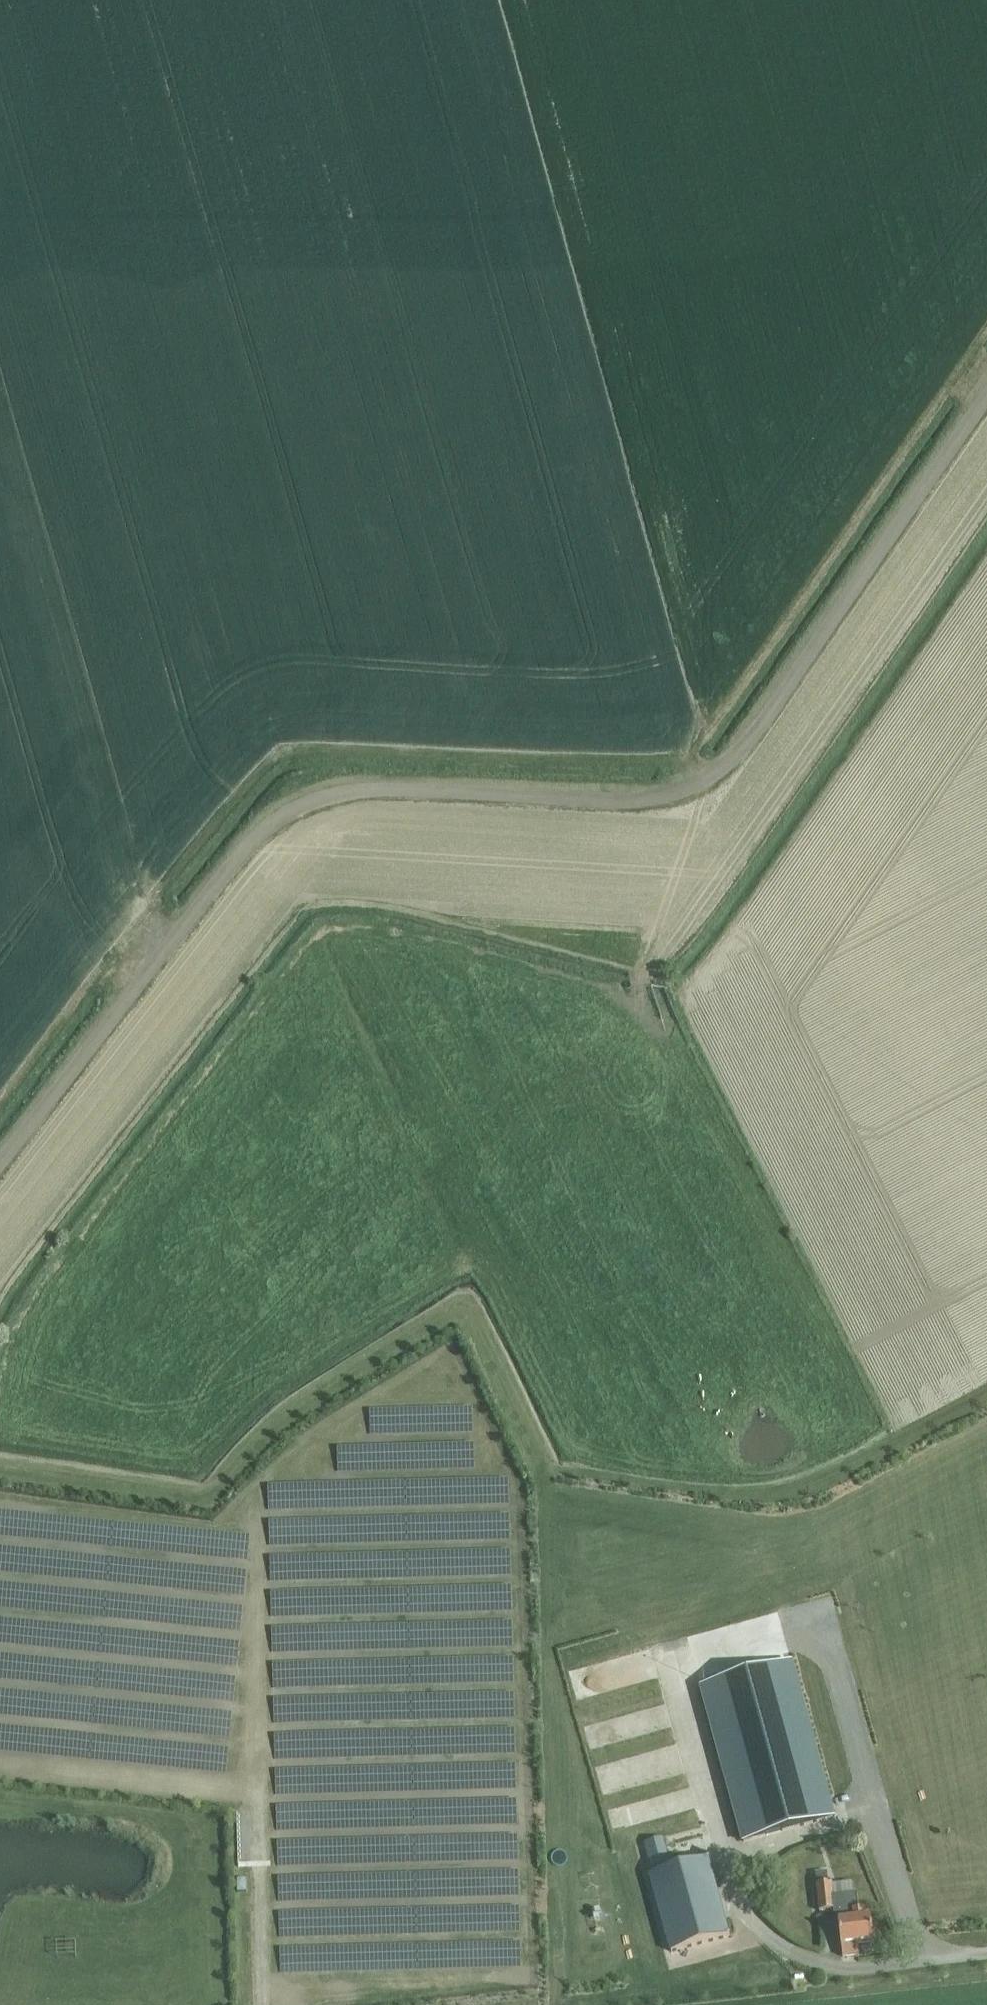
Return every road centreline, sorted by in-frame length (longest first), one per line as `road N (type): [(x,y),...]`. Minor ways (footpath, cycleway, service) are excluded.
road 1 (unclassified): [(0,1173),(261,831),(301,799),(343,788),(661,797),(697,786),(726,760),(986,389)]
road 2 (unclassified): [(986,1960),(848,1975),(807,1965),(744,1913),(734,1865)]

